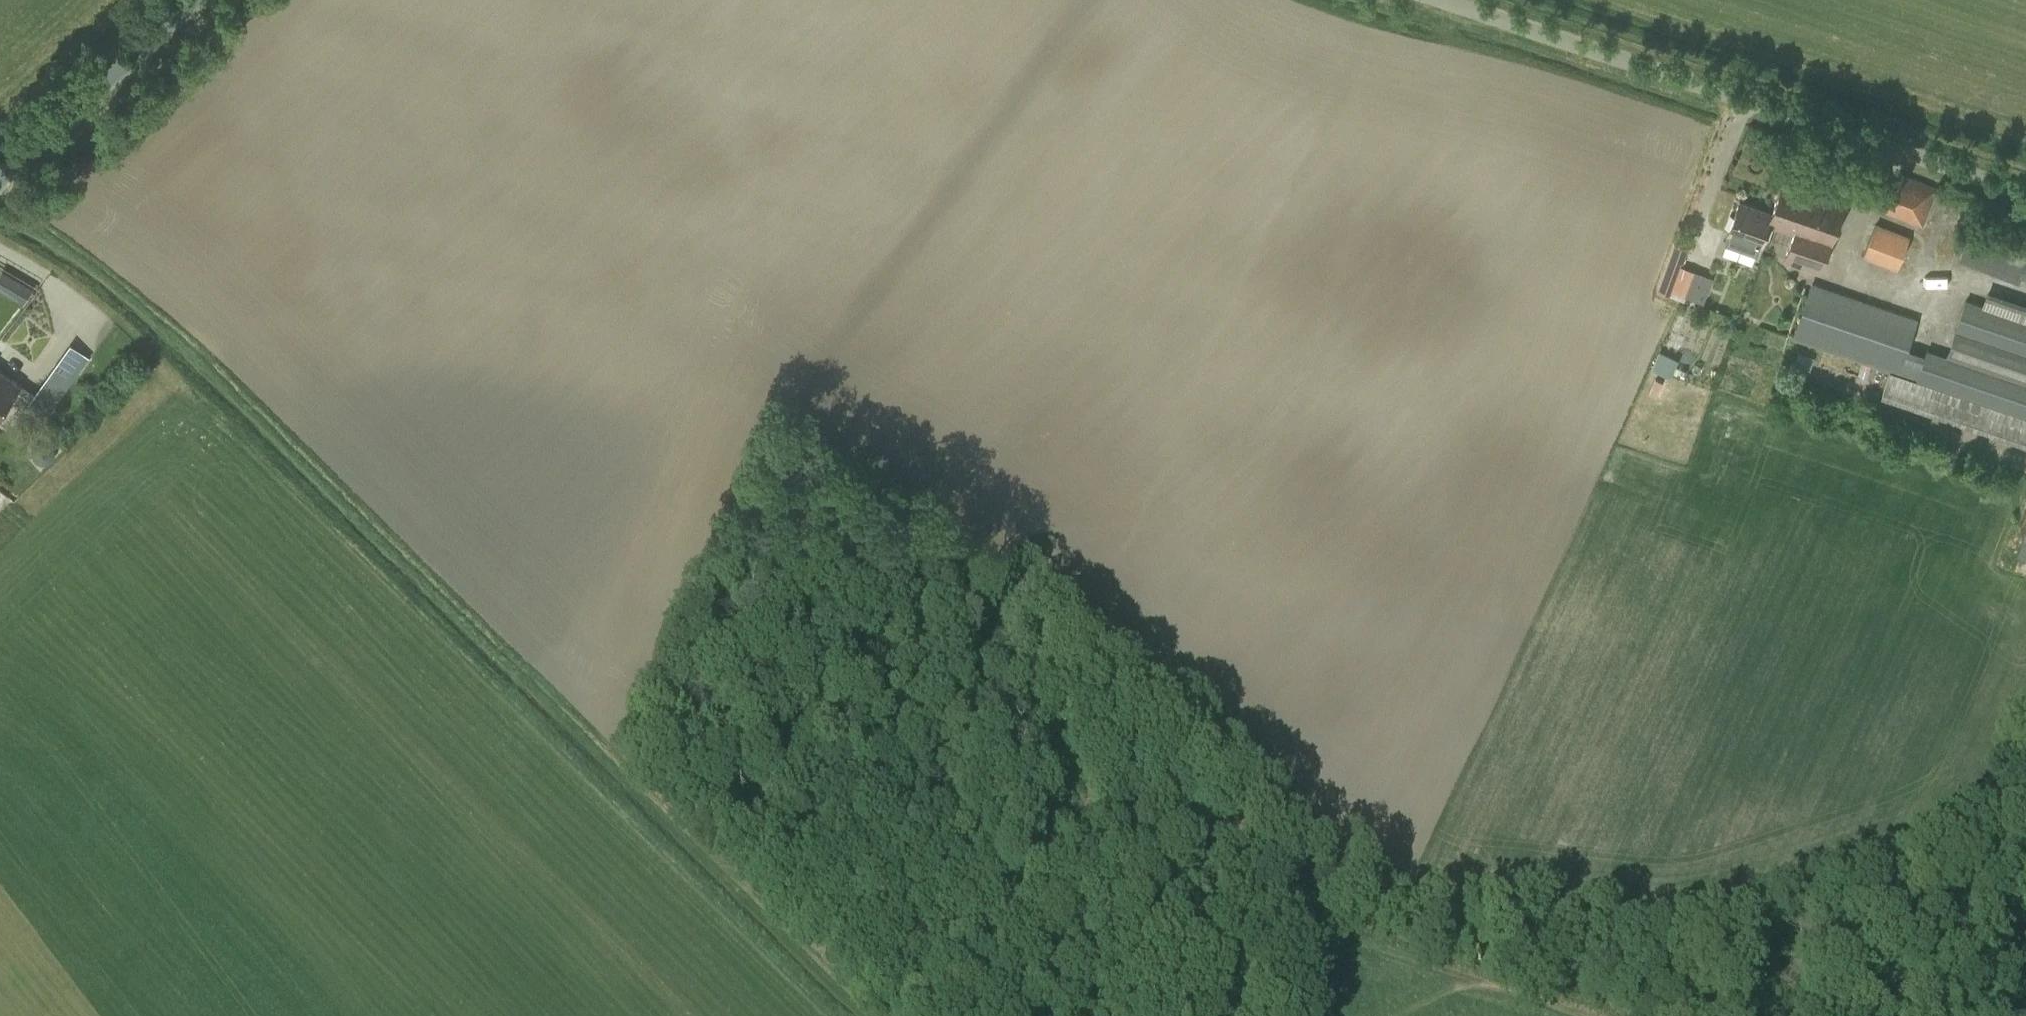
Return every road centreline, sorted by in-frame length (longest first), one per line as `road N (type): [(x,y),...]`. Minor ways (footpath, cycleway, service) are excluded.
road 1 (unclassified): [(2025,193),(1446,0)]
road 2 (track): [(1304,1015),(1316,955),(1347,941),(1596,1015)]
road 3 (unclassified): [(0,176),(190,0)]

